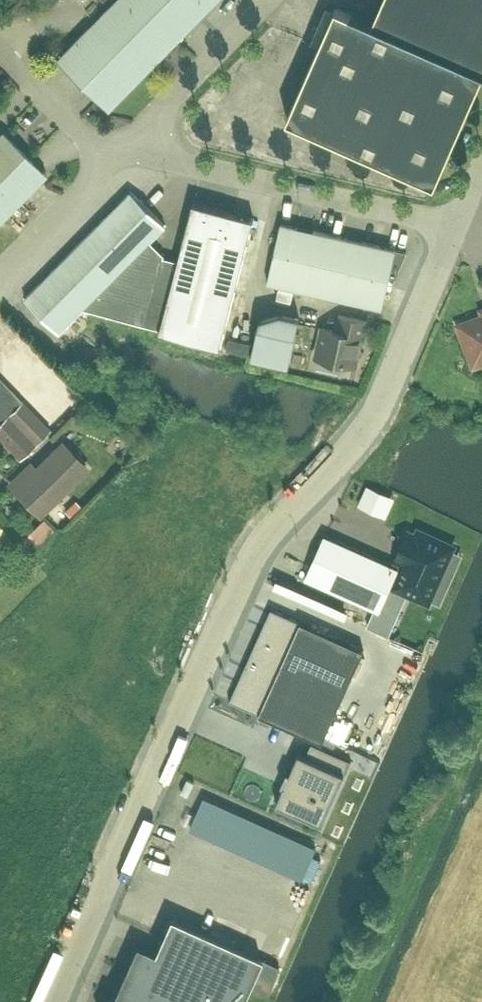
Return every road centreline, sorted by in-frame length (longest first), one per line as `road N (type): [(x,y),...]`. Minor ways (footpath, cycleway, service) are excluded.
road 1 (unclassified): [(54,1001),(245,573),(377,412),(465,229)]
road 2 (unclassified): [(465,229),(126,149)]
road 3 (unclassified): [(126,149),(271,0)]
road 4 (unclassified): [(0,274),(126,149)]
road 5 (unclassified): [(126,149),(93,131),(0,40)]

